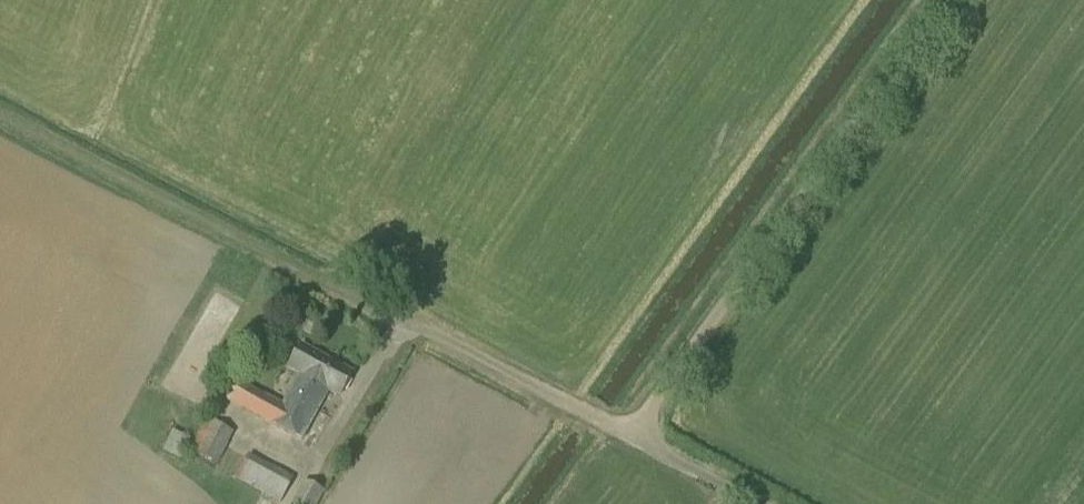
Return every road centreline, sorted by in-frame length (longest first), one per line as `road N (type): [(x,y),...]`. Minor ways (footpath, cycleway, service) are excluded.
road 1 (unclassified): [(628,439),(946,0)]
road 2 (track): [(0,110),(400,316)]
road 3 (unclassified): [(400,316),(628,439)]
road 4 (unclassified): [(628,439),(750,503)]

